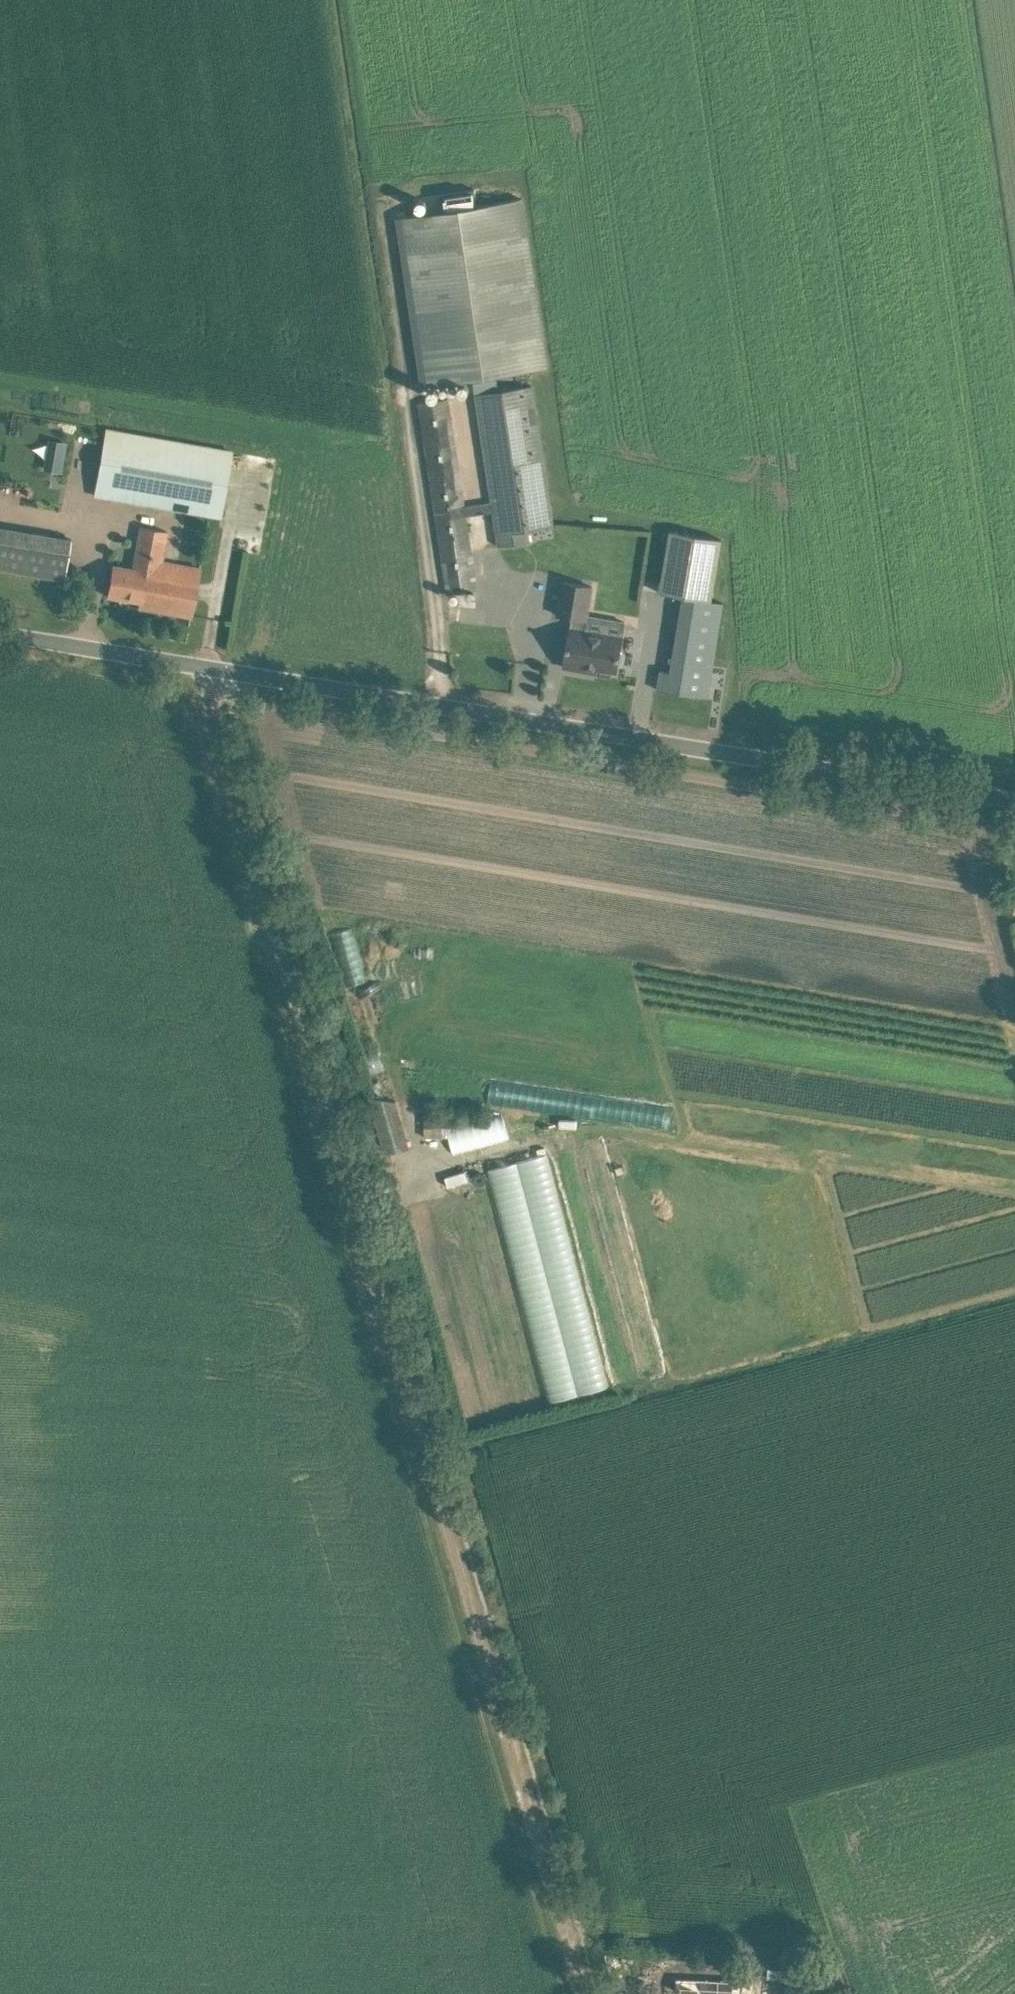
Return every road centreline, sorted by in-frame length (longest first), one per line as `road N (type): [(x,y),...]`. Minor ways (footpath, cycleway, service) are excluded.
road 1 (track): [(219,671),(224,727),(291,970),(591,1993)]
road 2 (unclassified): [(1014,800),(0,635)]

